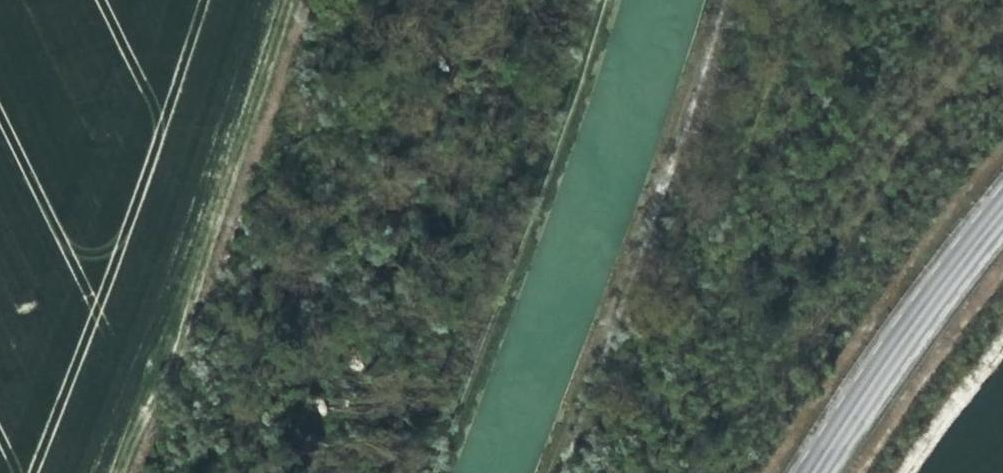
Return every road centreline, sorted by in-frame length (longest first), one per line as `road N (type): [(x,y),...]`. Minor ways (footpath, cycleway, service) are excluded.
road 1 (track): [(591,0),(555,149),(428,472)]
road 2 (track): [(109,472),(274,0)]
road 3 (primary): [(812,472),(1002,207)]

